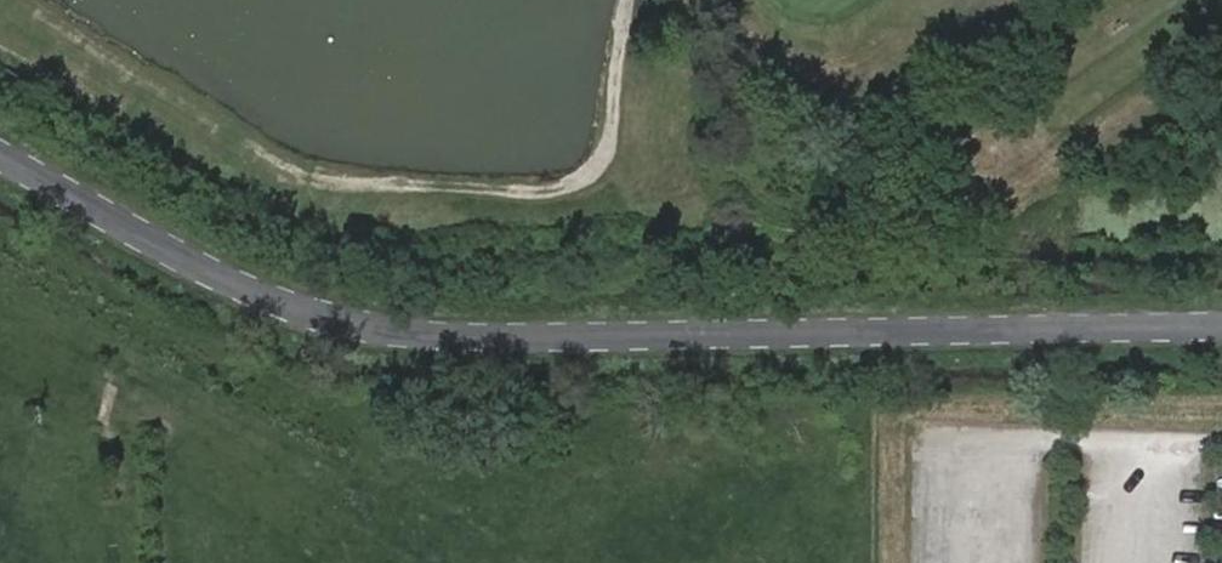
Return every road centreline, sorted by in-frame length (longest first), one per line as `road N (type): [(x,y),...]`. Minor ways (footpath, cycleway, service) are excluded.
road 1 (unclassified): [(0,155),(145,240),(264,294),(368,327),(585,335),(1221,331)]

